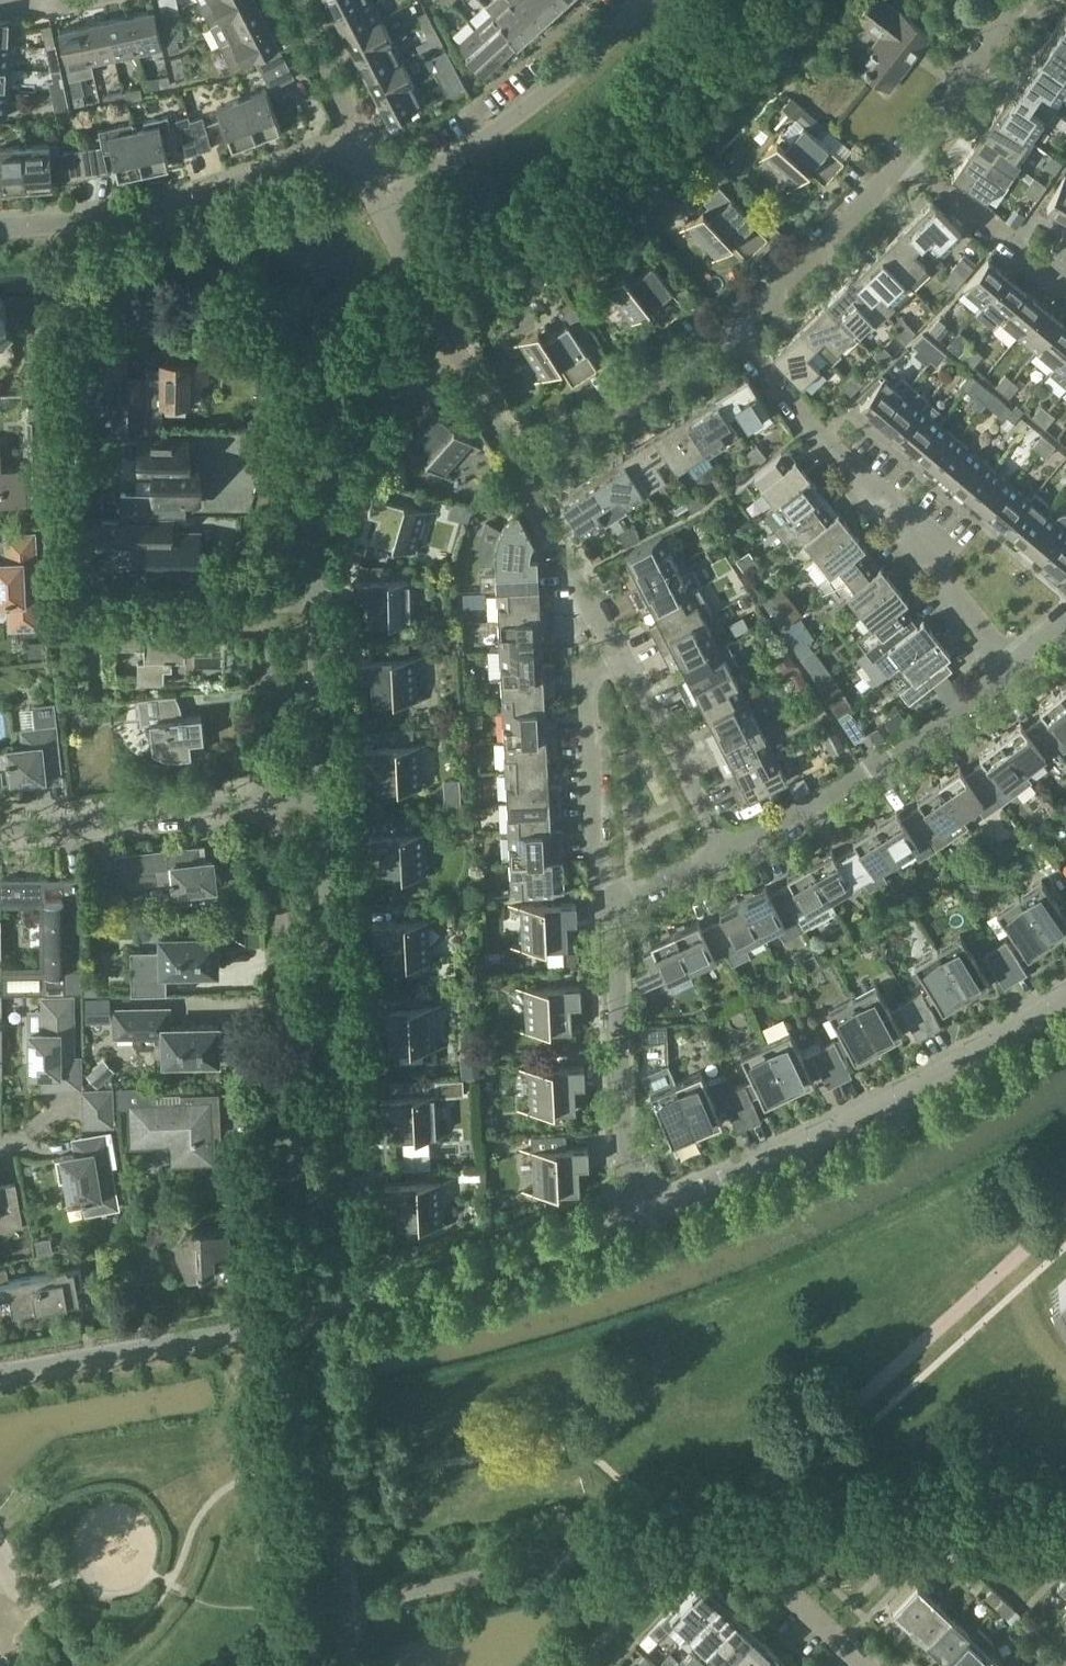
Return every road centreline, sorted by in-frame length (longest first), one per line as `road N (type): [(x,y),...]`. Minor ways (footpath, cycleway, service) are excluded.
road 1 (residential): [(514,462),(626,399),(731,324),(834,236),(904,160),(1014,0)]
road 2 (residential): [(325,795),(314,555),(324,495),(346,437),(402,369),(444,338)]
road 3 (residential): [(348,1295),(325,795)]
road 4 (residential): [(649,1211),(873,1112),(1065,995)]
road 5 (residential): [(727,855),(866,771),(1013,669),(1065,620)]
road 6 (residential): [(0,227),(124,217),(229,191),(355,144)]
road 7 (residential): [(0,1374),(308,1319),(348,1295)]
road 8 (residential): [(376,199),(501,126),(647,0)]
road 9 (residential): [(0,830),(325,795)]
road 10 (residential): [(348,1295),(508,1259),(649,1211)]
road 11 (residential): [(649,1211),(626,1143),(608,903)]
road 12 (residential): [(608,903),(589,693),(593,674),(623,651)]
road 13 (residential): [(727,855),(623,651)]
road 14 (residential): [(623,651),(581,591),(514,462)]
road 15 (residential): [(355,144),(357,128),(292,0)]
road 16 (residential): [(444,338),(376,199)]
road 17 (residential): [(514,462),(444,338)]
road 18 (residential): [(608,903),(653,893),(727,855)]

